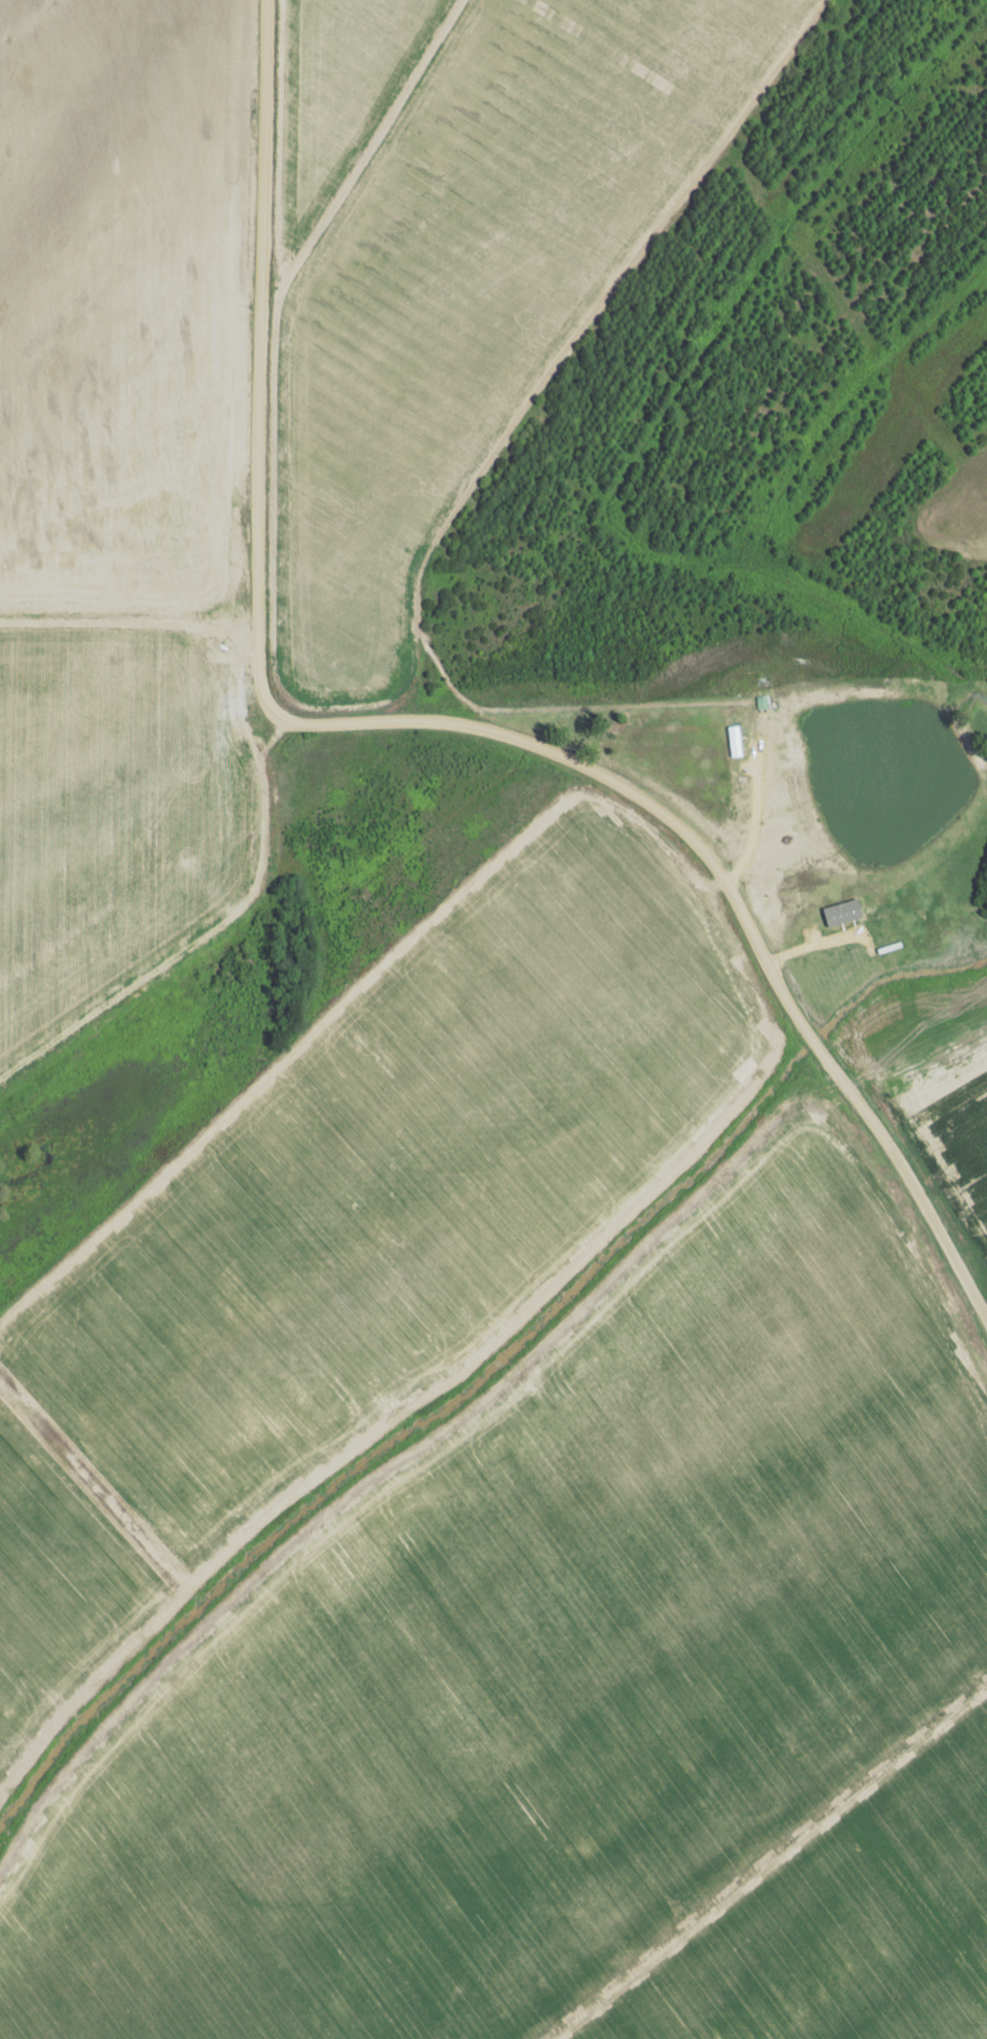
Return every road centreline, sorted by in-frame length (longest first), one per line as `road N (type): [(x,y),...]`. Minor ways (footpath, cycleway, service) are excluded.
road 1 (track): [(986,1331),(908,1185),(709,867),(650,808),(554,754),(431,723),(286,721),(184,867),(131,871),(56,913)]
road 2 (track): [(286,721),(256,681),(255,658),(266,0)]

